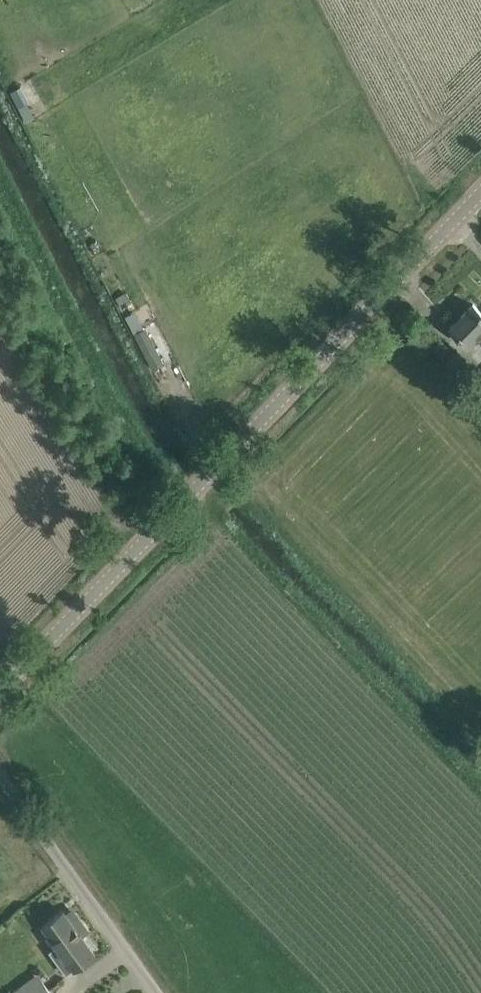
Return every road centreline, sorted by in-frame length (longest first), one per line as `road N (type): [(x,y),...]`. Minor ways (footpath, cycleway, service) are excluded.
road 1 (unclassified): [(0,688),(480,186)]
road 2 (track): [(0,83),(148,371),(212,467)]
road 3 (unclassified): [(157,992),(0,783)]

